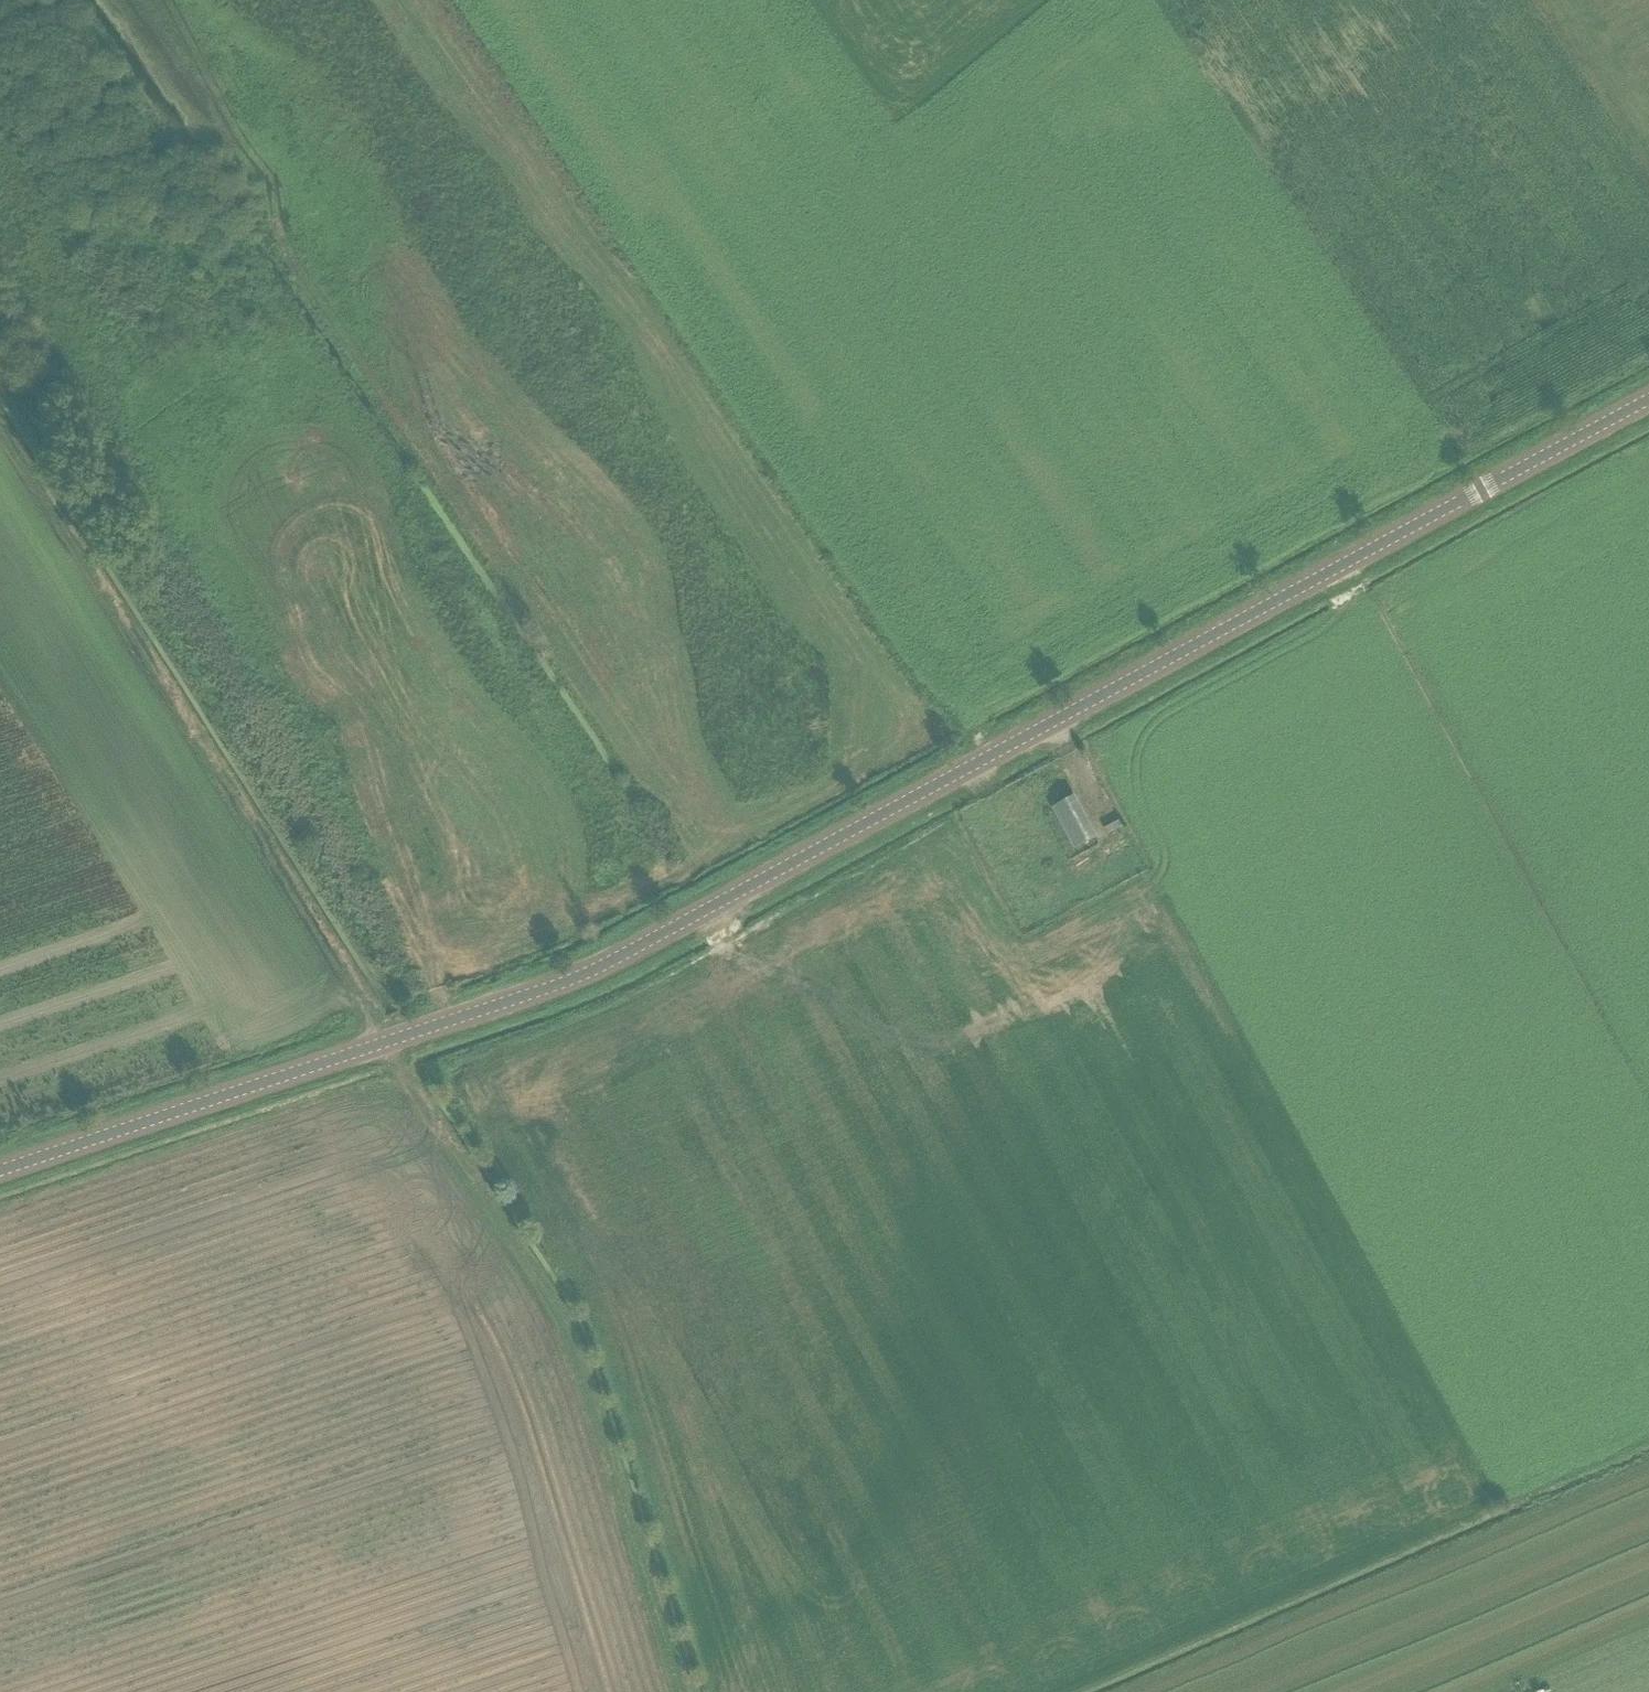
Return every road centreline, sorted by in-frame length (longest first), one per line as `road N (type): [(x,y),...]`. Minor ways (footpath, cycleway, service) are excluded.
road 1 (unclassified): [(0,1177),(578,982),(1648,404)]

